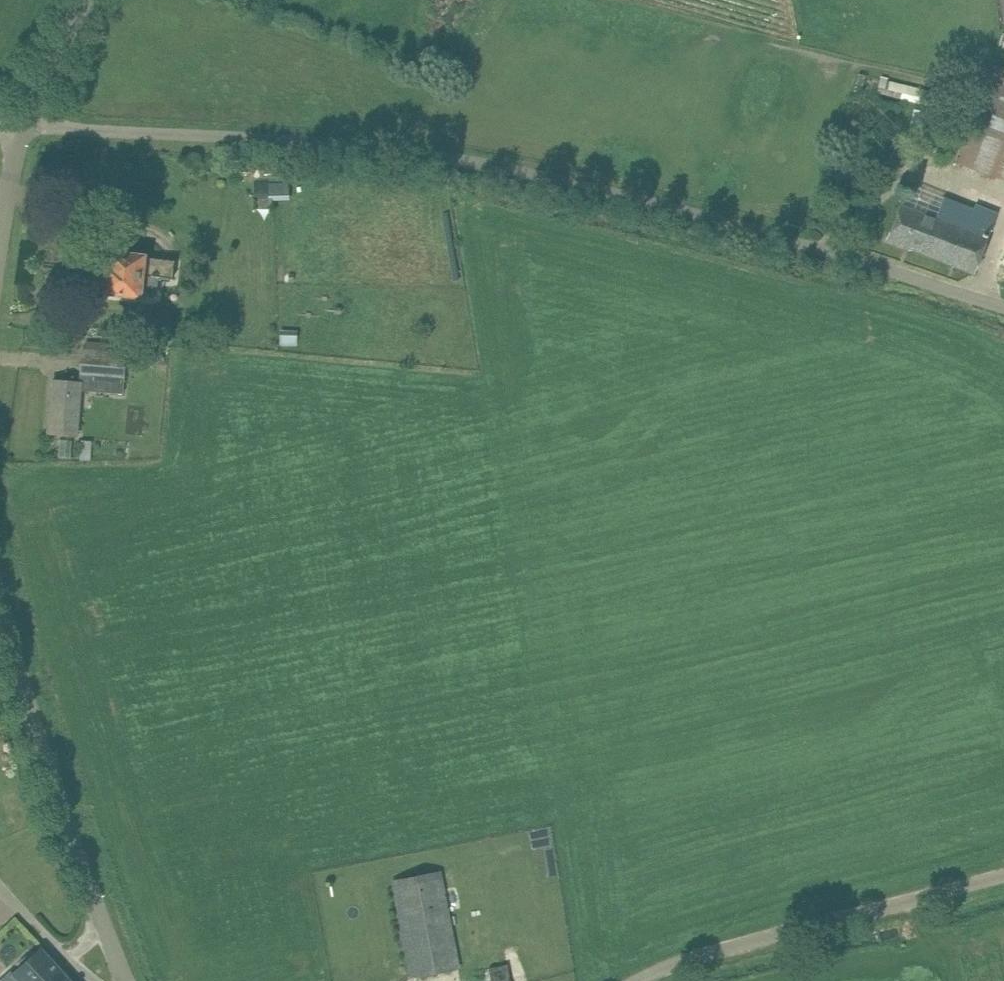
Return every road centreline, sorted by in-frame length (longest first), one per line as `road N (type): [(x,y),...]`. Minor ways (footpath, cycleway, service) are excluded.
road 1 (unclassified): [(1003,311),(696,209),(441,148),(306,135),(19,131)]
road 2 (unclassified): [(644,980),(718,952),(1003,878)]
road 3 (unclassified): [(105,920),(0,598)]
road 4 (unclassified): [(19,131),(84,0)]

